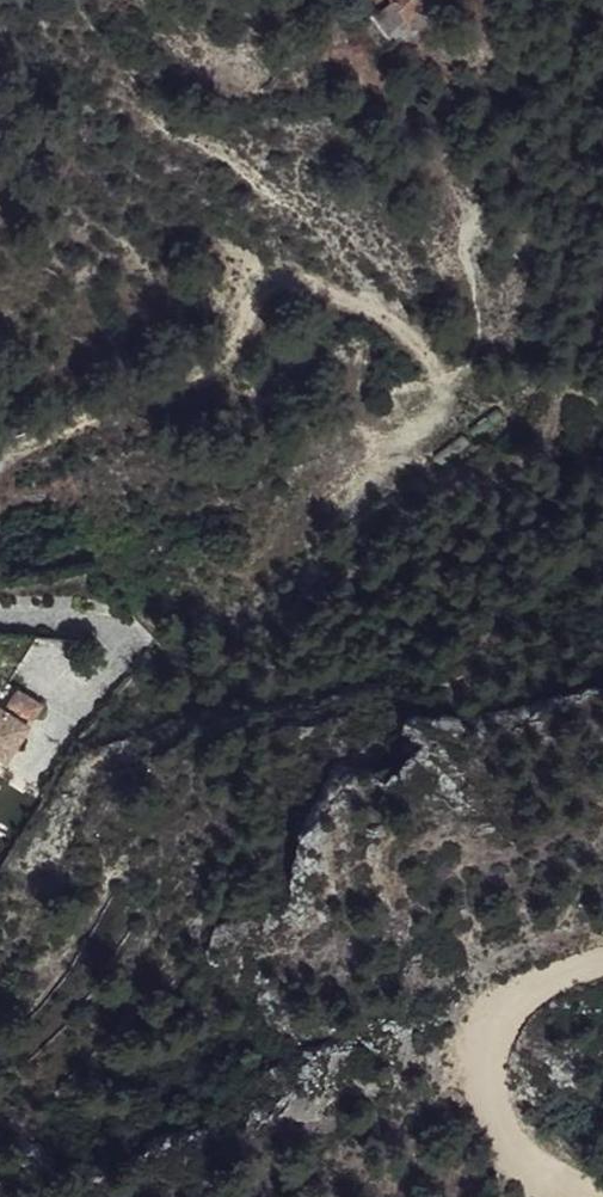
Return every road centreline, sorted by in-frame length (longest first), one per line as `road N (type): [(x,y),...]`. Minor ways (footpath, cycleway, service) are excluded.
road 1 (track): [(0,449),(220,355),(255,314),(272,275),(302,261),(392,300),(440,358),(444,388),(235,573)]
road 2 (track): [(0,481),(145,468),(303,434),(444,388)]
road 3 (track): [(392,300),(329,222),(249,157),(187,133),(96,0)]
road 4 (track): [(593,1196),(531,1159),(488,1078),(509,1006),(602,962)]

